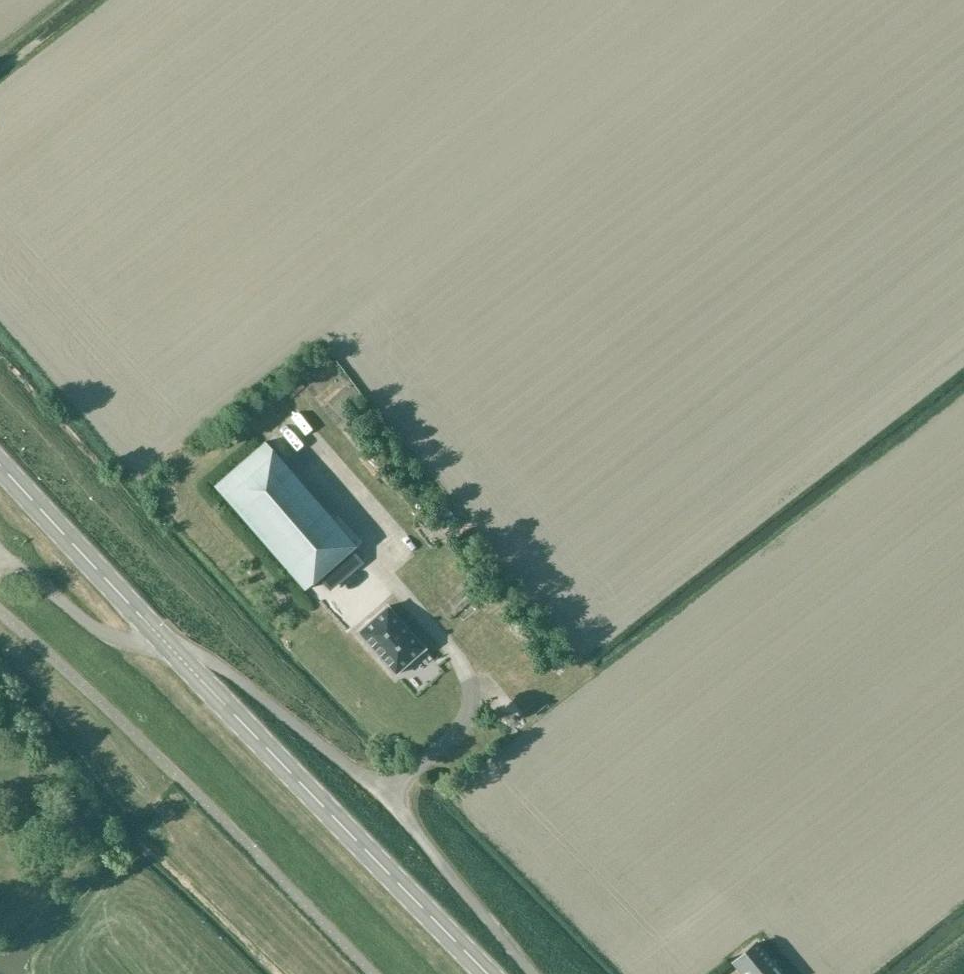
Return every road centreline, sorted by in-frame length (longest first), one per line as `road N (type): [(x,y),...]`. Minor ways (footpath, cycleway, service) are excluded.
road 1 (tertiary): [(0,464),(489,973)]

